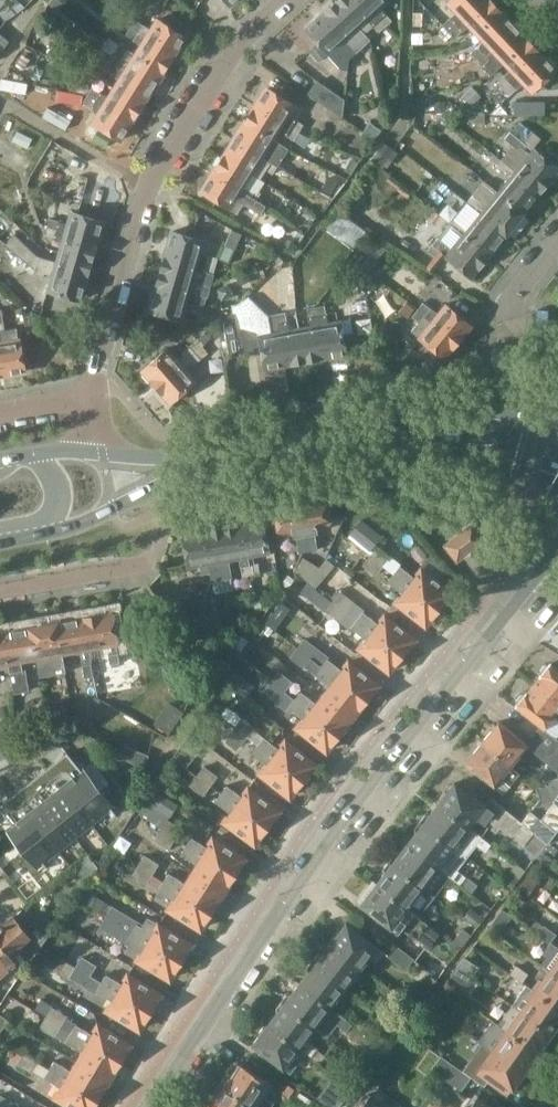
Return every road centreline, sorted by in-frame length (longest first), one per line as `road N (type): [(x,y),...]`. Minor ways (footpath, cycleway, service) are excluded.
road 1 (tertiary): [(557,549),(344,815),(151,1106)]
road 2 (residential): [(93,397),(149,184),(243,36),(284,0)]
road 3 (primary): [(211,463),(371,436),(460,431),(557,454)]
road 4 (primary): [(24,537),(113,511),(211,463)]
road 5 (residential): [(0,591),(137,568)]
road 6 (unclassified): [(24,537),(61,506),(55,476),(21,455)]

